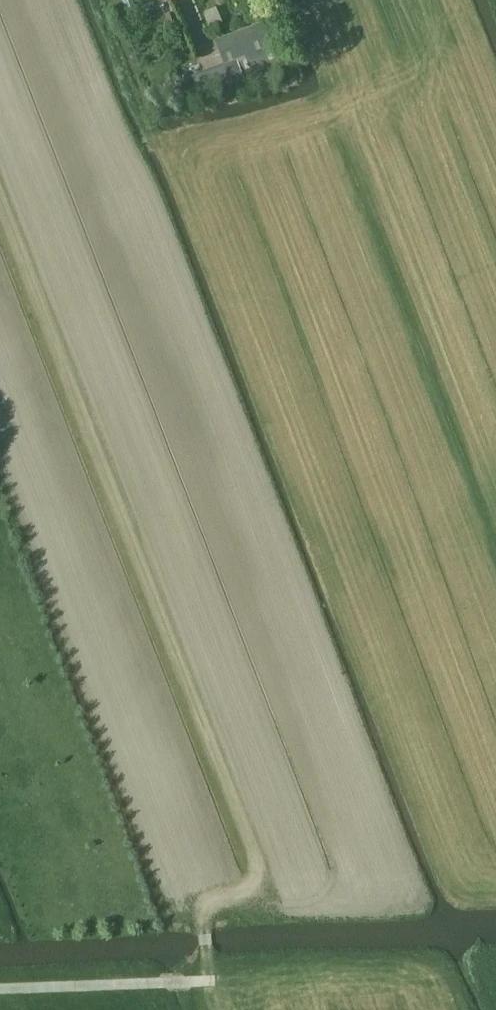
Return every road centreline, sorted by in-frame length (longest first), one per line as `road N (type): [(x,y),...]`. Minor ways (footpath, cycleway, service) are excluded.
road 1 (track): [(202,976),(0,985)]

